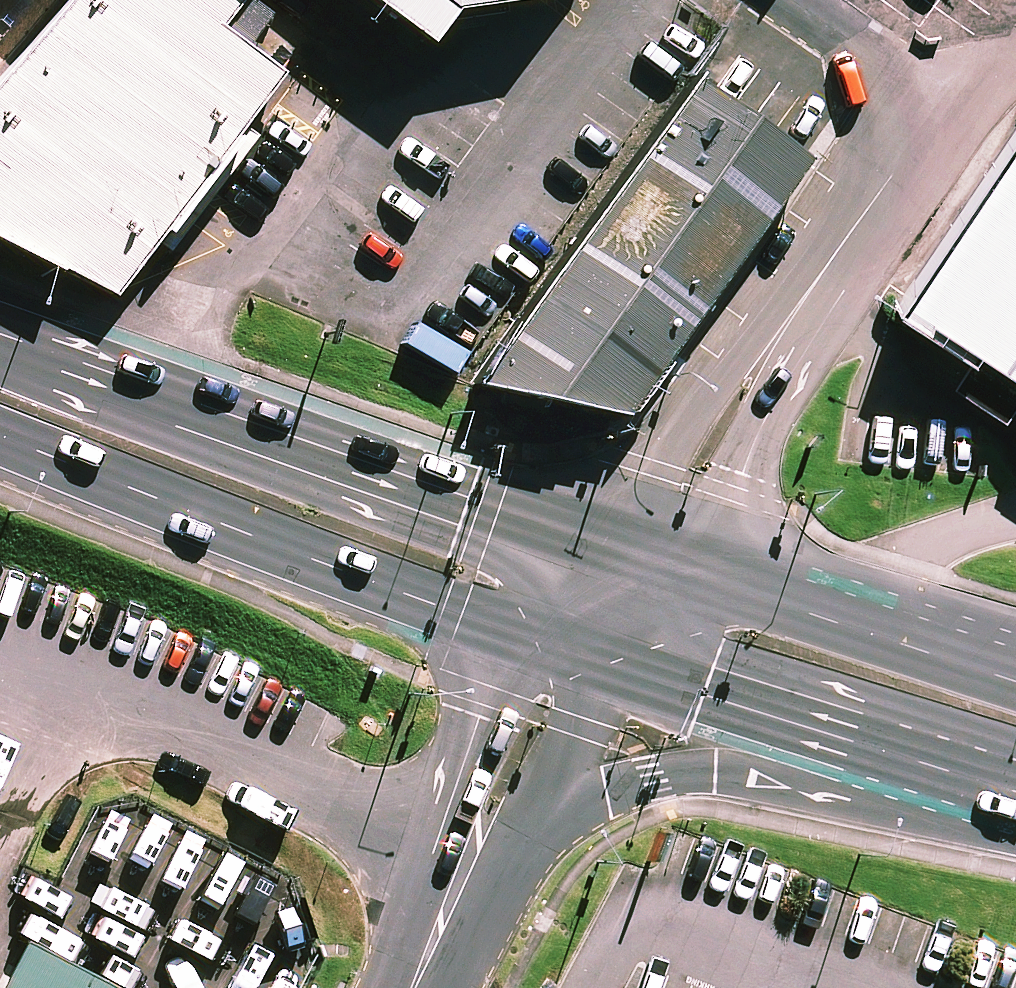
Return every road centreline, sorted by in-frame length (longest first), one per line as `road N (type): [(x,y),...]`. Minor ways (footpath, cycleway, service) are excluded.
road 1 (secondary): [(0,351),(592,551)]
road 2 (secondary): [(536,632),(445,607),(0,437)]
road 3 (secondary): [(1015,816),(881,806),(715,774),(537,818)]
road 4 (secondary): [(1015,787),(632,660)]
road 5 (secondary): [(690,581),(1015,682)]
road 6 (residential): [(592,551),(643,473),(807,298)]
road 7 (residential): [(807,298),(768,411),(690,581)]
road 8 (unclassified): [(464,882),(455,795),(480,719),(536,632)]
road 9 (residential): [(943,104),(807,298)]
road 10 (unclassified): [(632,660),(537,818)]

